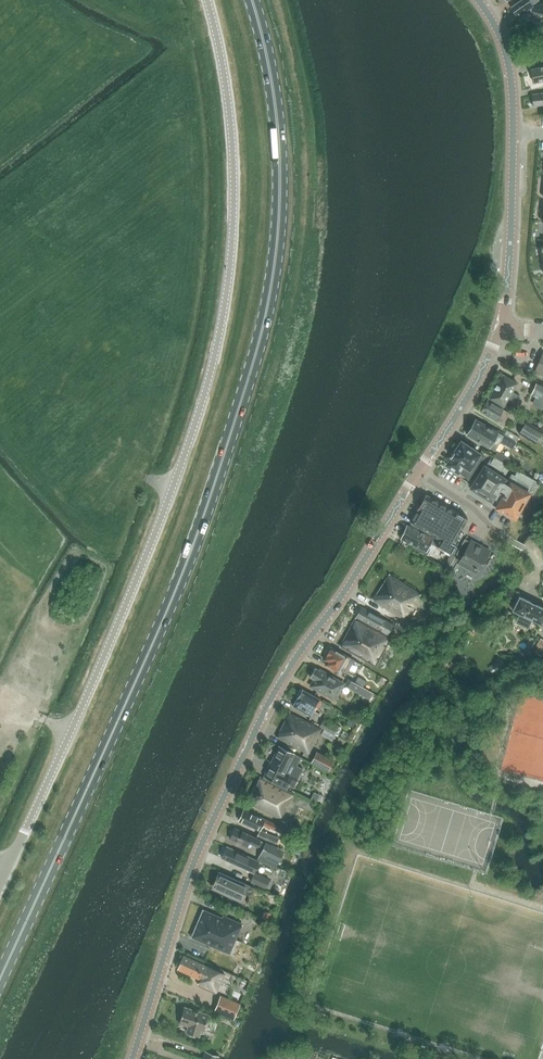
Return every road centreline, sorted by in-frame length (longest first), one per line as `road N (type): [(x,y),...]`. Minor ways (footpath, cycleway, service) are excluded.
road 1 (primary): [(0,979),(160,629),(264,326),(280,209),(279,136),(252,0)]
road 2 (unclassified): [(0,885),(172,491),(216,350),(231,252),(233,160),(207,0)]
road 3 (tertiary): [(133,1058),(195,871),(263,714),(418,475)]
road 4 (tertiary): [(504,325),(510,72),(478,0)]
road 5 (tertiary): [(418,475),(504,325)]

